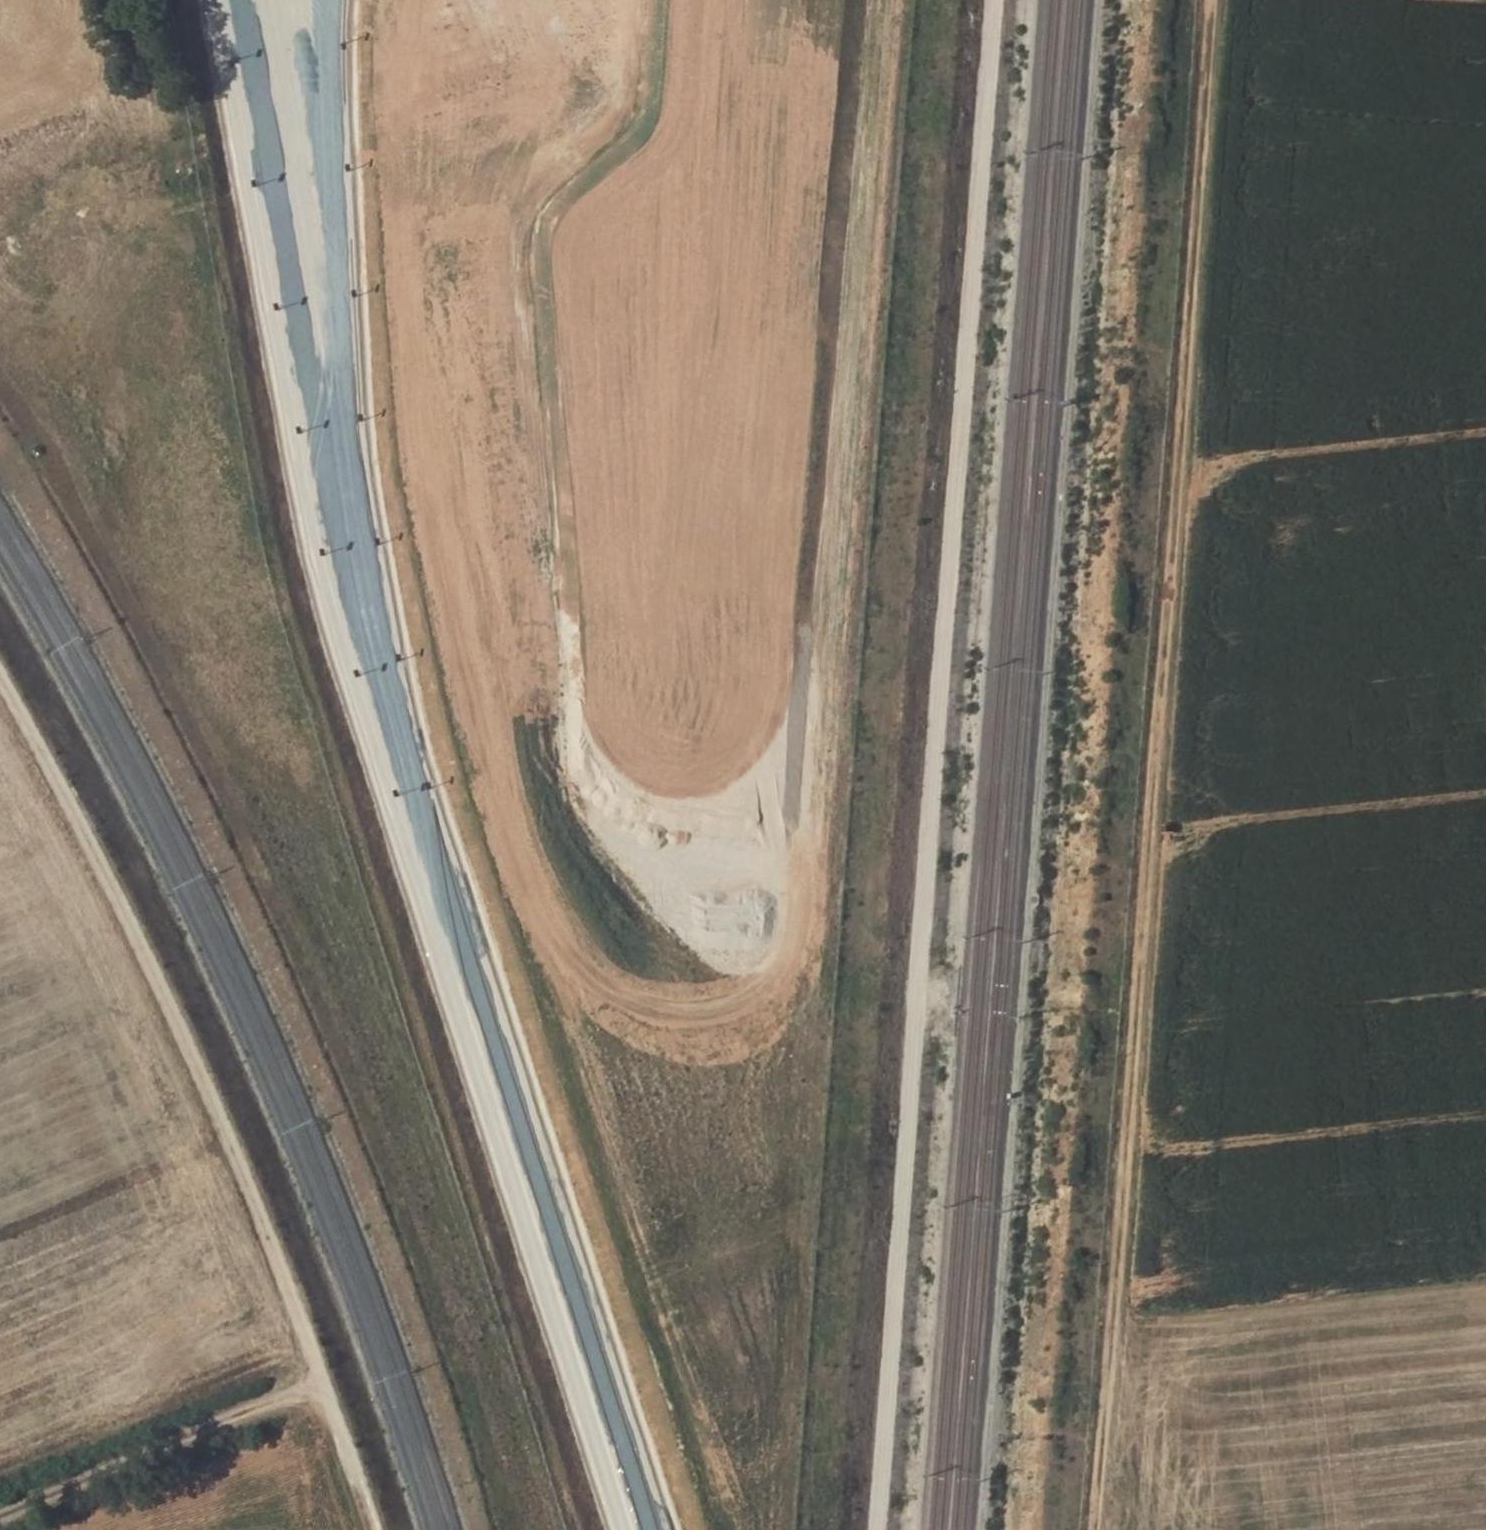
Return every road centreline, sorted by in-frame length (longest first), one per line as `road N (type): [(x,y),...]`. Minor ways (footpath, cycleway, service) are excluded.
road 1 (track): [(1093,1529),(1213,0)]
road 2 (track): [(363,1529),(316,1383),(165,1002),(0,685)]

